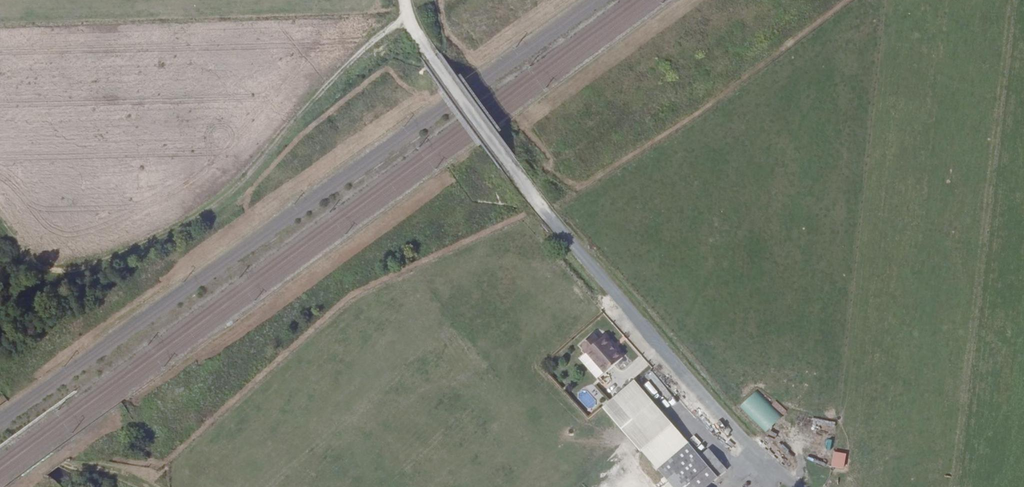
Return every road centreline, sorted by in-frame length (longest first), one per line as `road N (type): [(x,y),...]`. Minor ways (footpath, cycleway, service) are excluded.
road 1 (track): [(411,21),(349,64),(232,196),(154,243),(101,266),(44,269),(27,260),(0,222)]
road 2 (residential): [(452,85),(753,453)]
road 3 (track): [(0,433),(149,486)]

